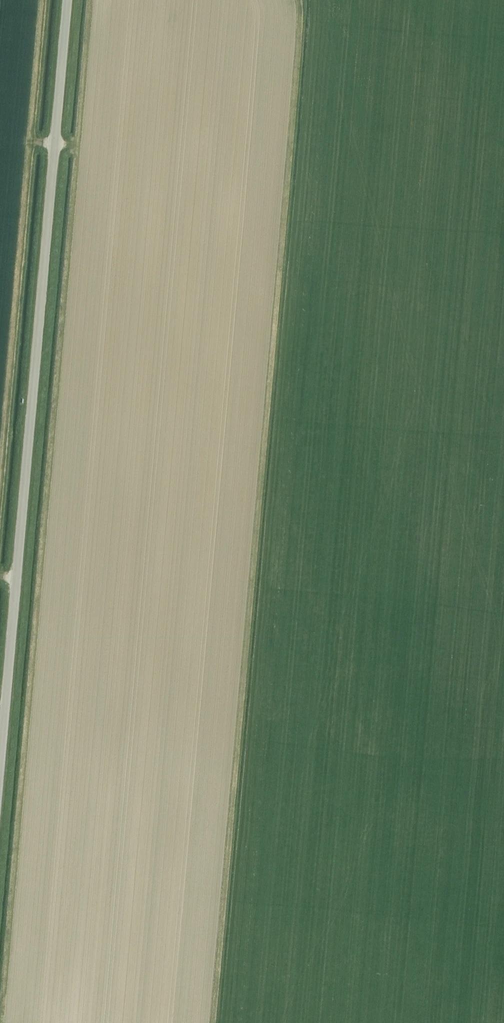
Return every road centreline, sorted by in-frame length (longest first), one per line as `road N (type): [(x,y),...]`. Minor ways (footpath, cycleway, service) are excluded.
road 1 (unclassified): [(0,767),(68,0)]

